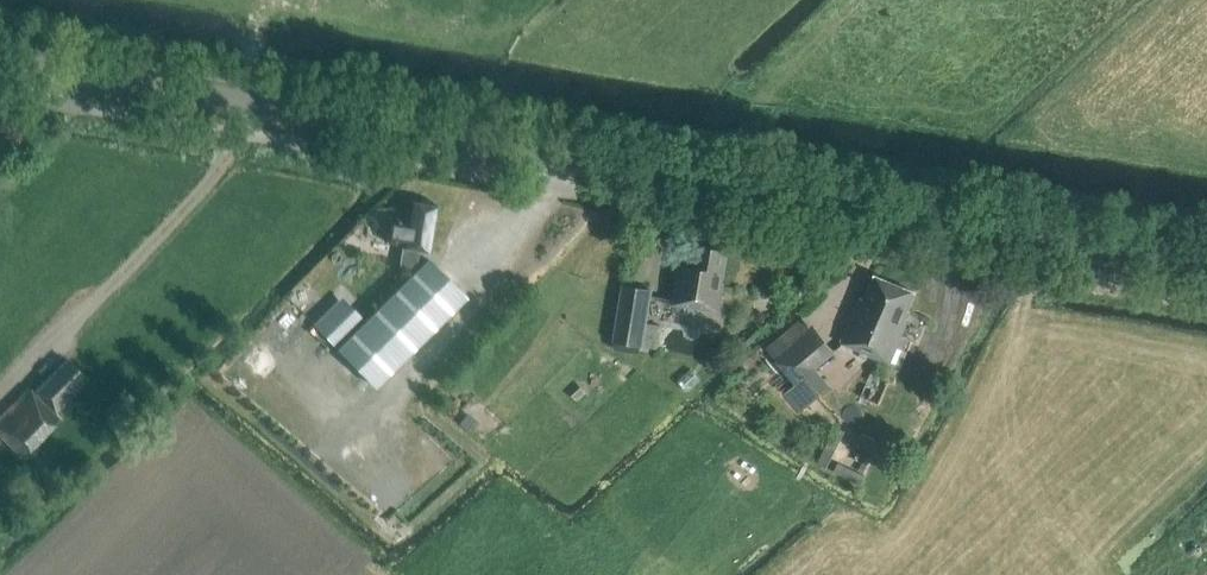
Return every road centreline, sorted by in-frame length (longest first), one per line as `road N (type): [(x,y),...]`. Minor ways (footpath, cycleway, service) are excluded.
road 1 (secondary): [(1206,262),(0,58)]
road 2 (track): [(256,100),(212,177),(3,389)]

